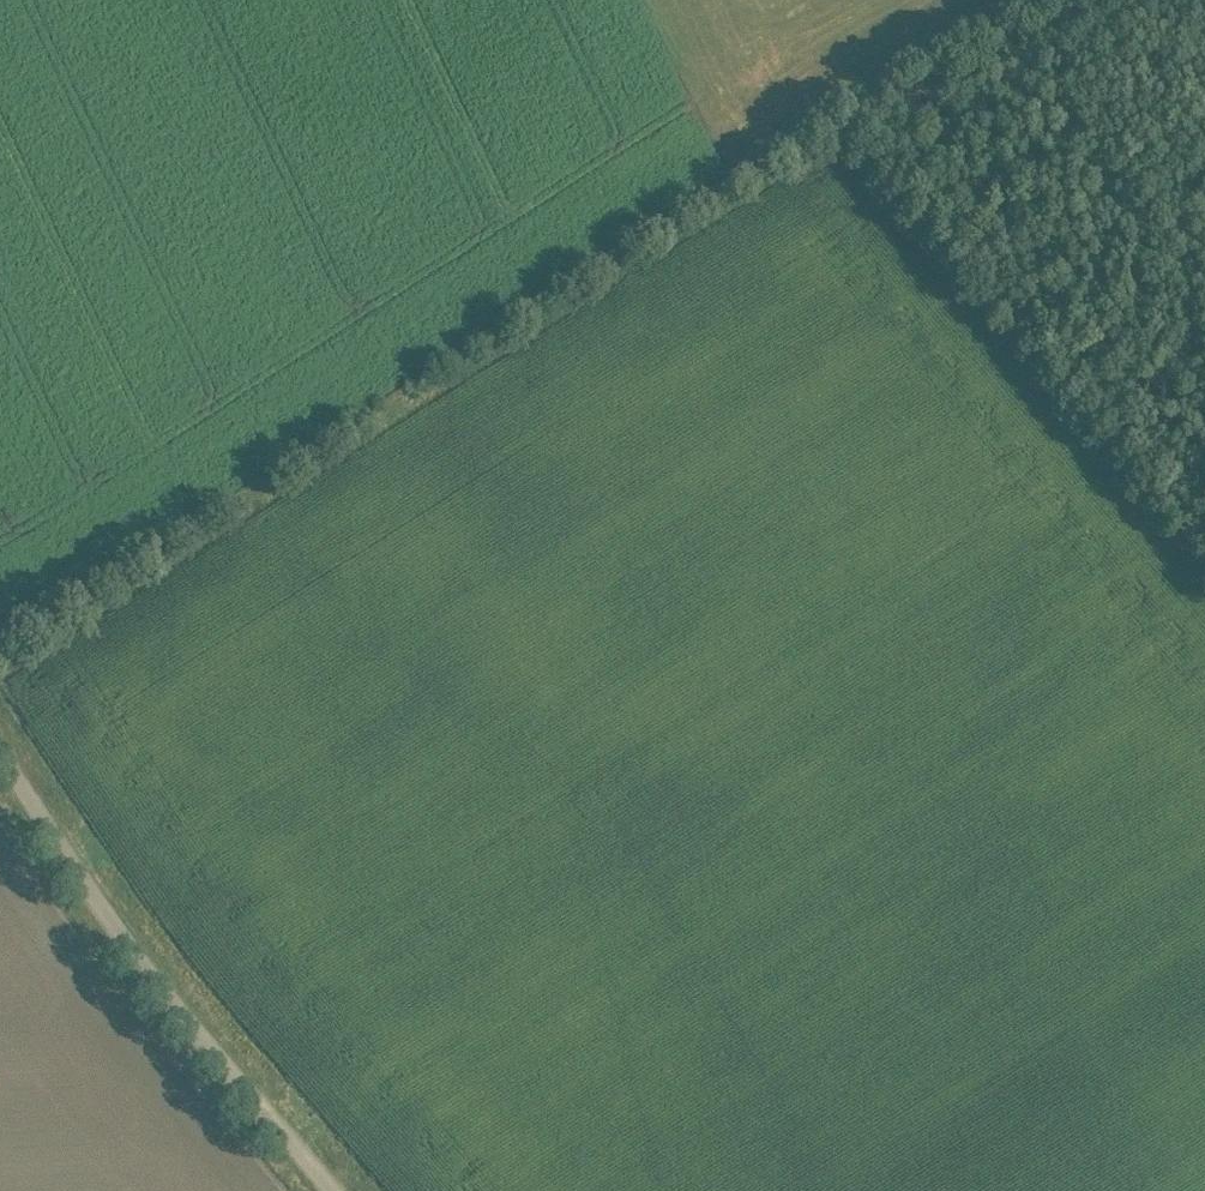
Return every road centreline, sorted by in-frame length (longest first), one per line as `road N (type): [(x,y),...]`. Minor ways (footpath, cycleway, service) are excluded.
road 1 (unclassified): [(330,1190),(169,1005),(0,748)]

